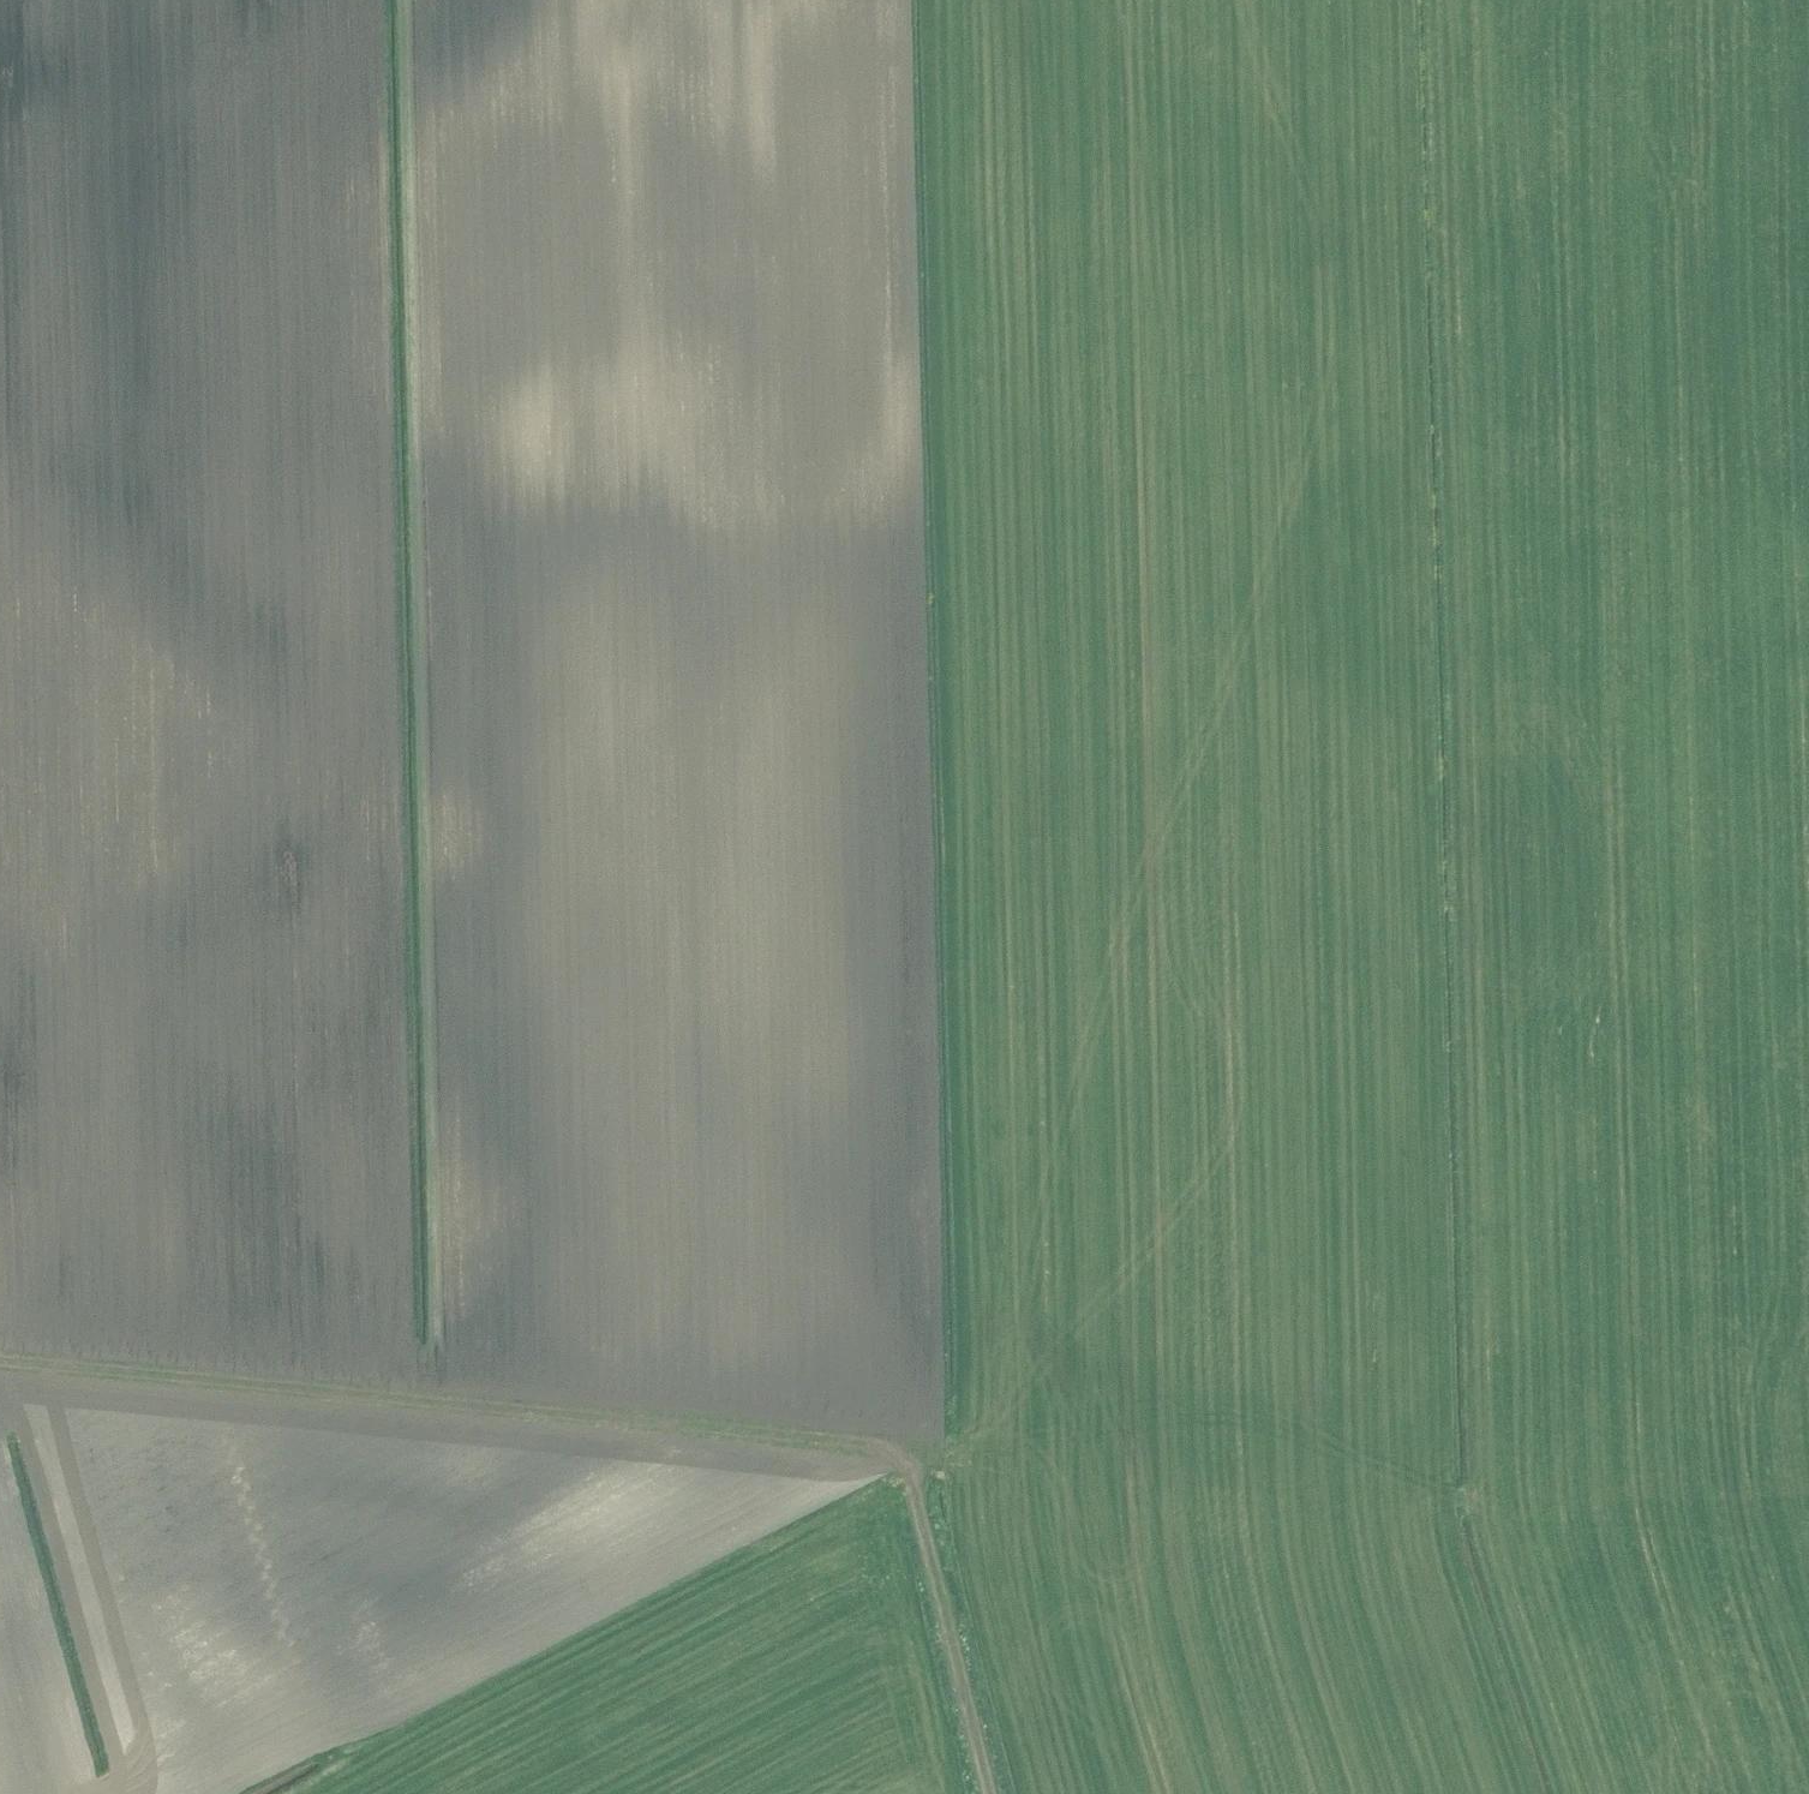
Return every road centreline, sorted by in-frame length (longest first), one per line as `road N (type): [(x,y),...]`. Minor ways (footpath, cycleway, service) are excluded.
road 1 (track): [(988,1793),(903,1455),(0,1366)]

